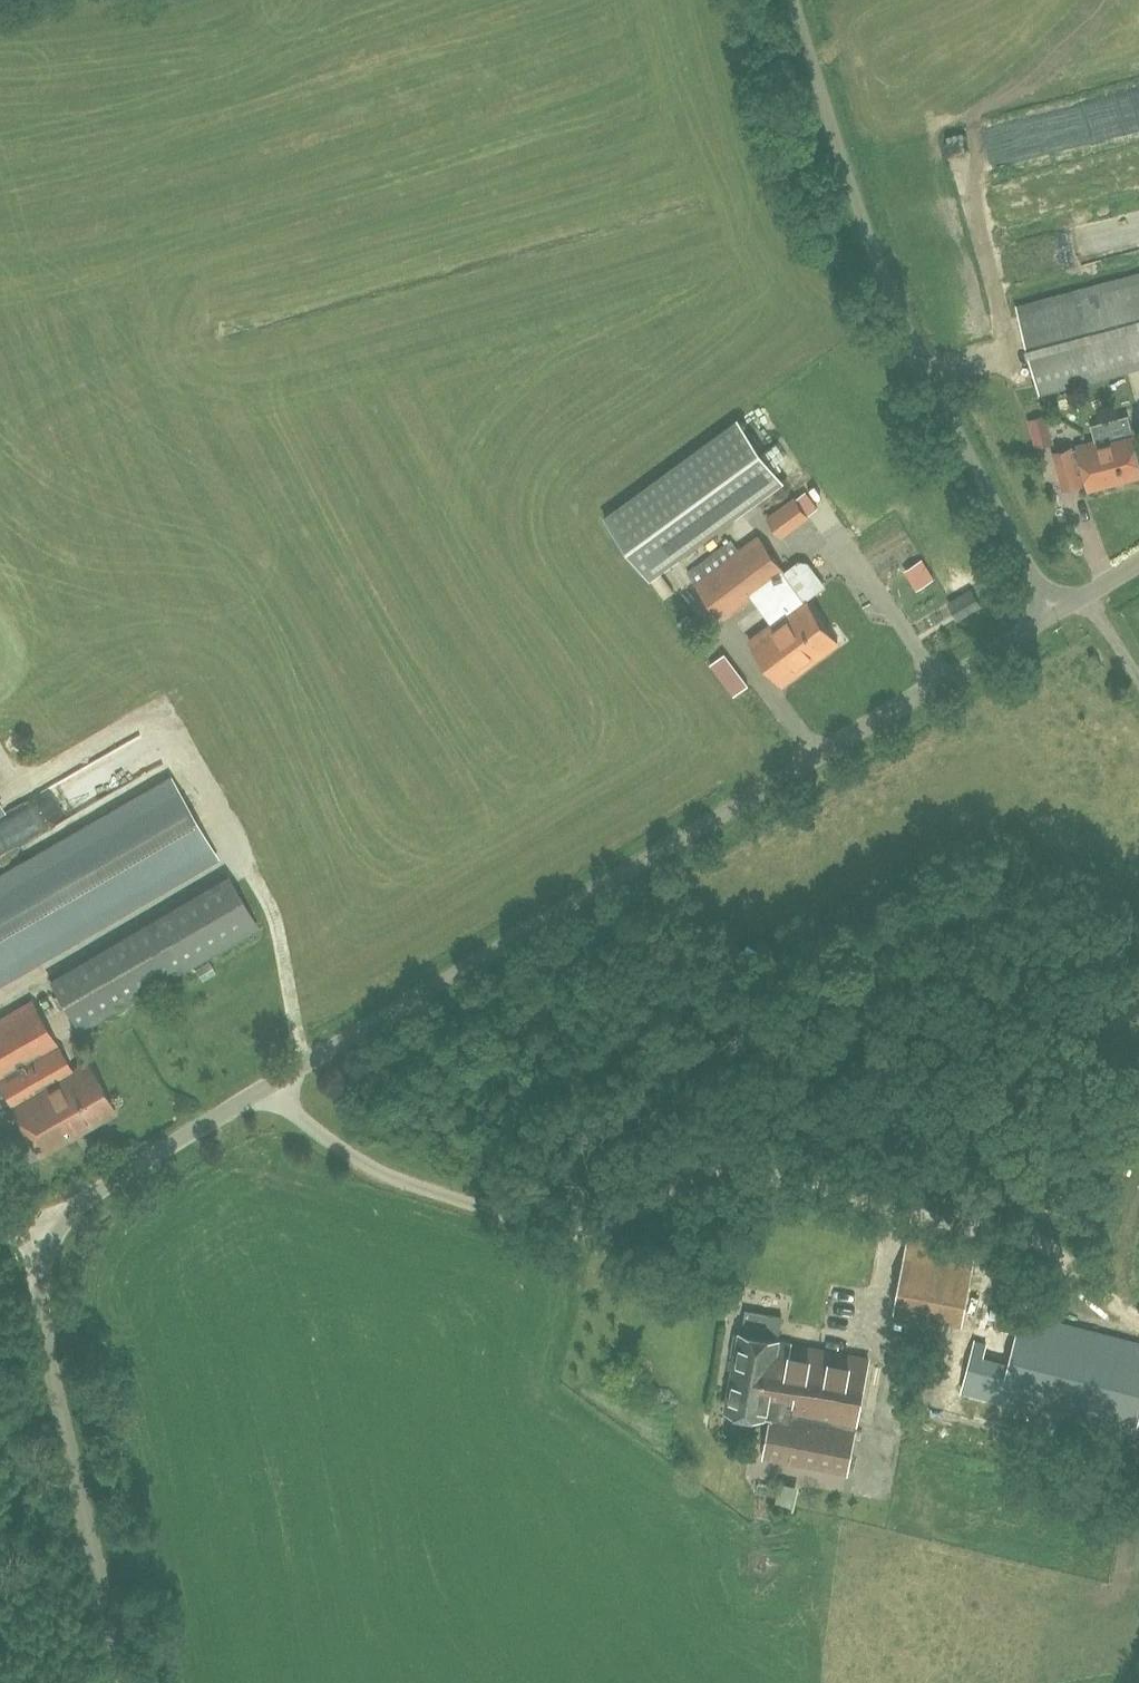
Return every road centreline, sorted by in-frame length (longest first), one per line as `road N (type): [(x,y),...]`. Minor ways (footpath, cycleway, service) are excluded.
road 1 (unclassified): [(41,1245),(72,1207),(1053,617)]
road 2 (unclassified): [(1053,617),(892,301),(794,0)]
road 3 (unclassified): [(133,1682),(73,1475),(36,1290),(41,1245)]

